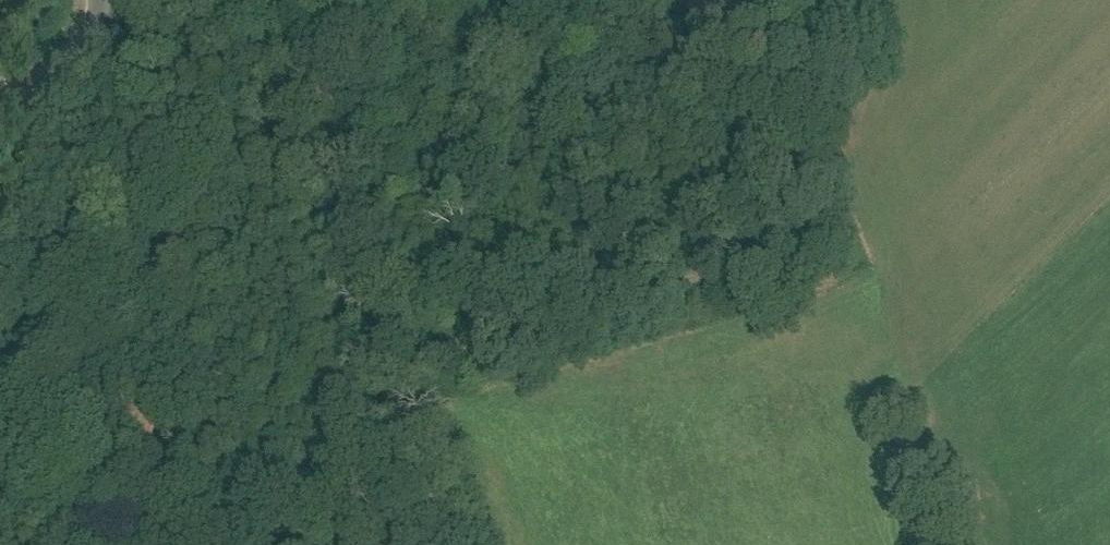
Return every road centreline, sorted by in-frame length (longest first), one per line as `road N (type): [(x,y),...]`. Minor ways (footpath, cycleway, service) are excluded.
road 1 (tertiary): [(99,0),(85,41),(59,71),(0,89)]

